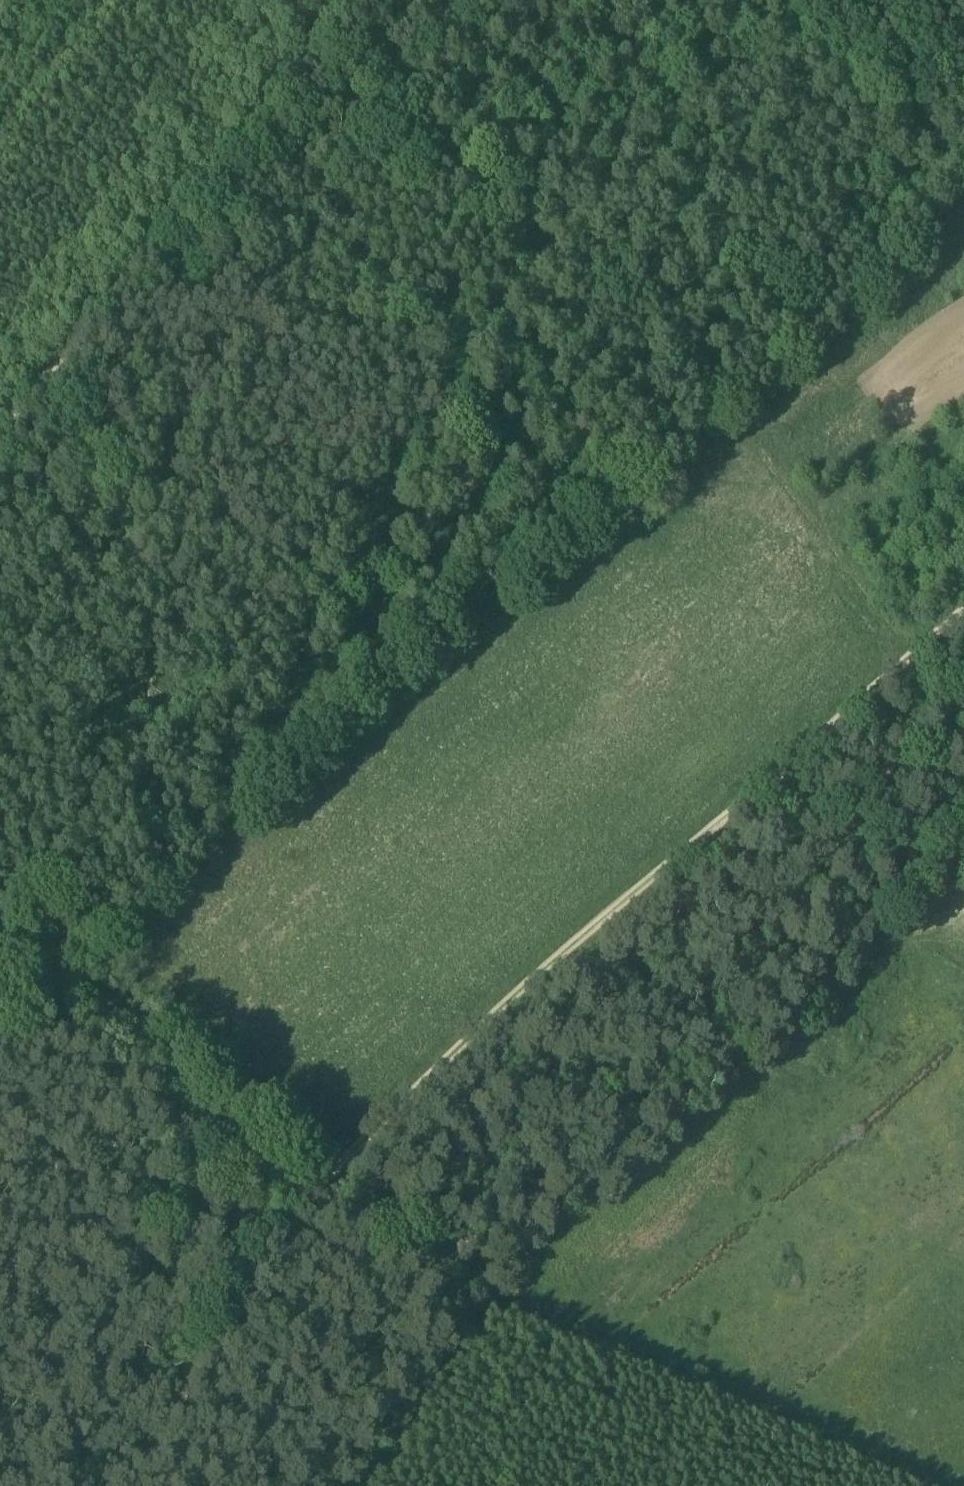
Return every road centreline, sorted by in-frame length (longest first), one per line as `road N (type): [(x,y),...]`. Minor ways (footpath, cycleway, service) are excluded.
road 1 (track): [(963,621),(424,1092),(310,1202),(146,1485)]
road 2 (track): [(0,445),(367,0)]
road 3 (track): [(310,1202),(13,933)]

